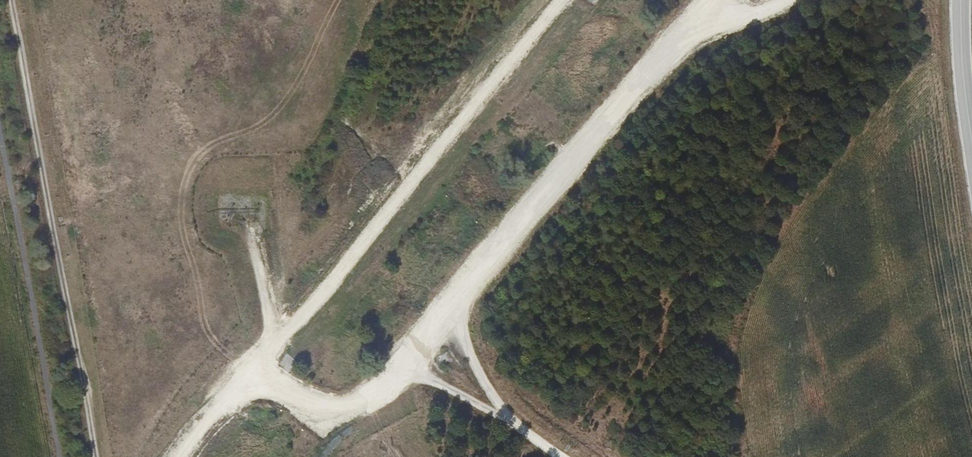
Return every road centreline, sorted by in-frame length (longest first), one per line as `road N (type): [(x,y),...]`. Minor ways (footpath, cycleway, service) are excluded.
road 1 (track): [(183,456),(194,436),(262,377),(314,404),(363,400),(715,0)]
road 2 (track): [(69,456),(0,63)]
road 3 (track): [(402,357),(557,456)]

